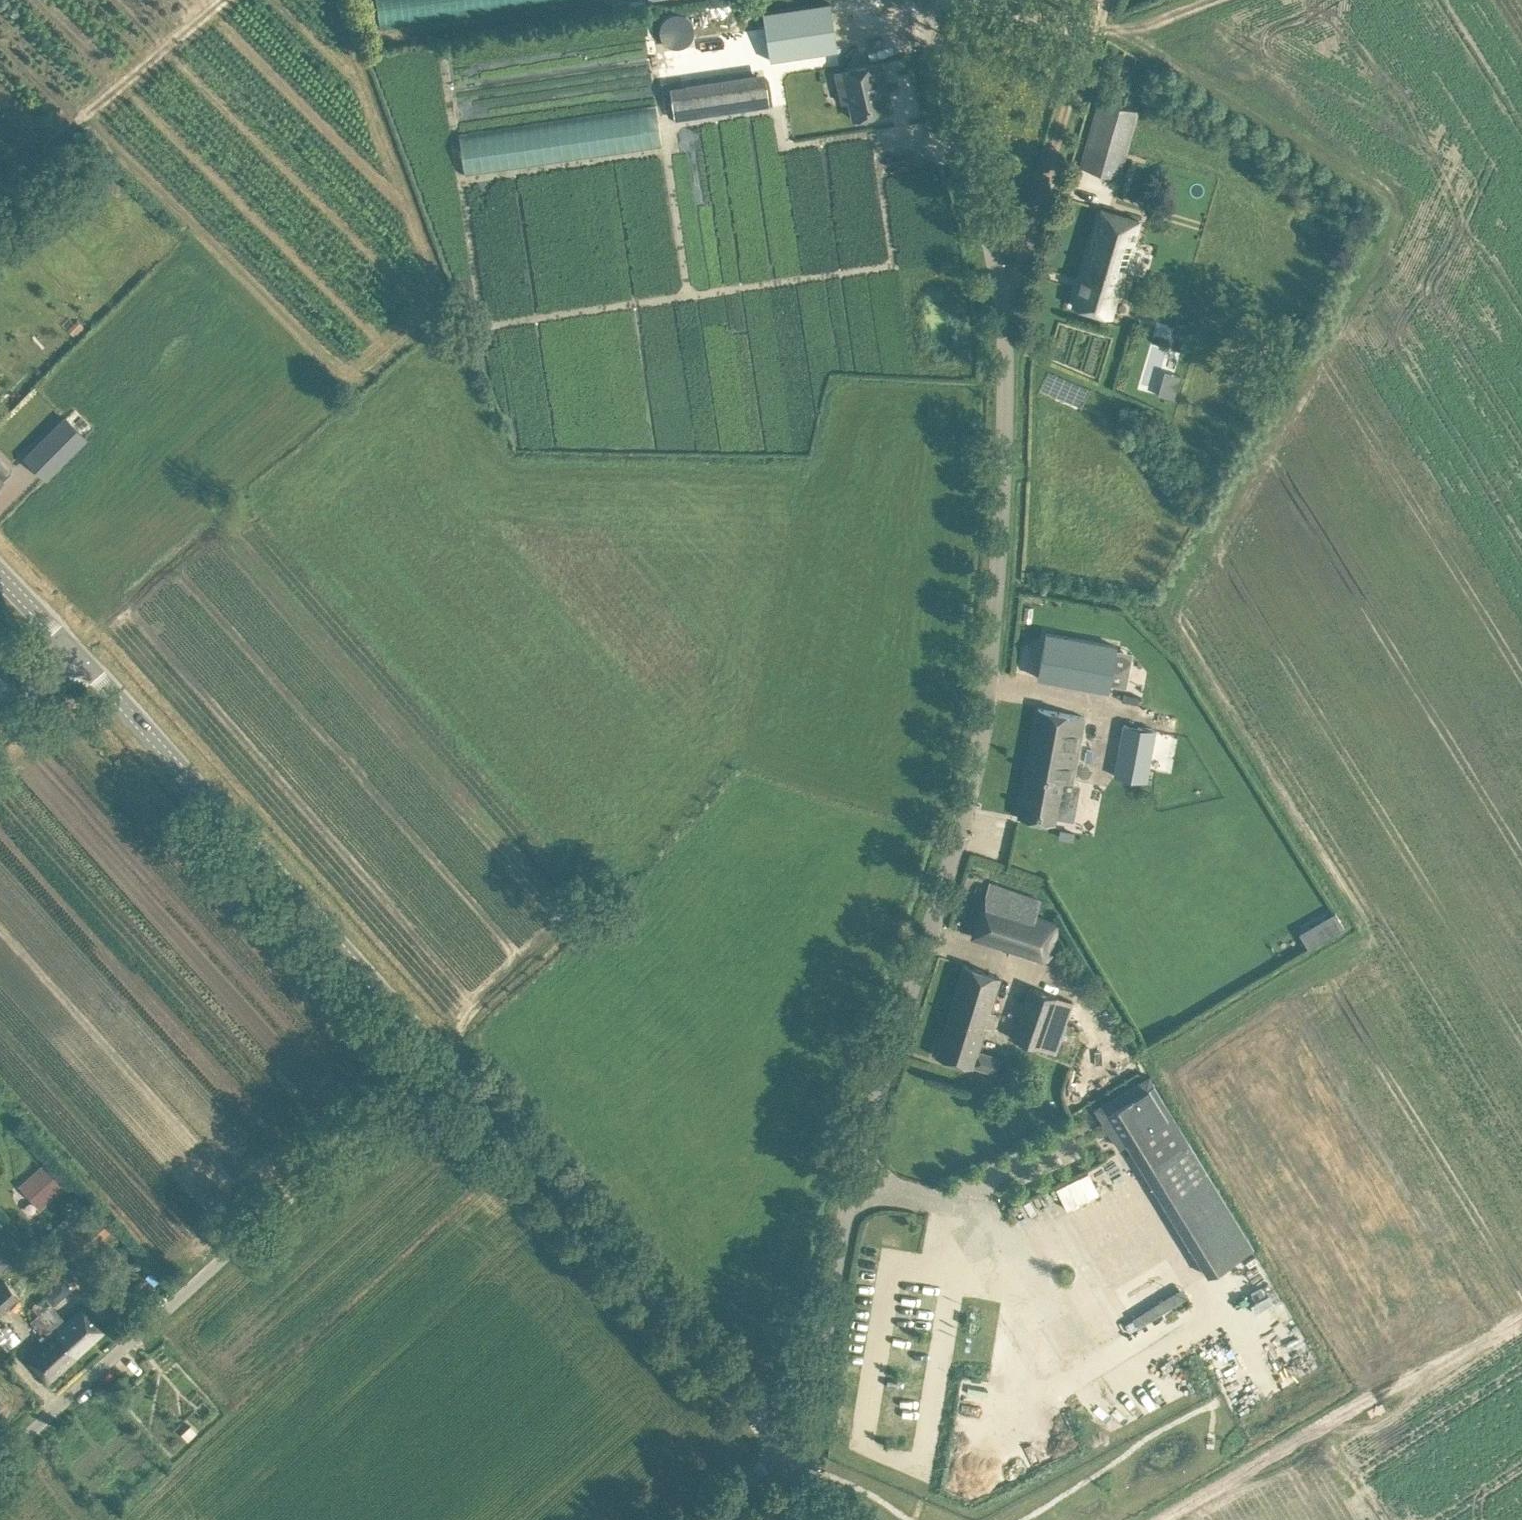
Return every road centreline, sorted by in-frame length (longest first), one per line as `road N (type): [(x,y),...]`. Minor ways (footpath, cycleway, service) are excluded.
road 1 (unclassified): [(792,1446),(815,1399),(853,1179),(958,828),(993,617),(1002,310),(993,246),(919,0)]
road 2 (unclassified): [(0,1449),(440,1059)]
road 3 (unclassified): [(440,1059),(76,653)]
road 4 (unclassified): [(790,1443),(440,1059)]
road 5 (track): [(1002,310),(1014,289),(1080,53),(1076,32),(1060,22),(957,0)]
road 6 (track): [(1342,172),(1116,27),(1076,32)]

